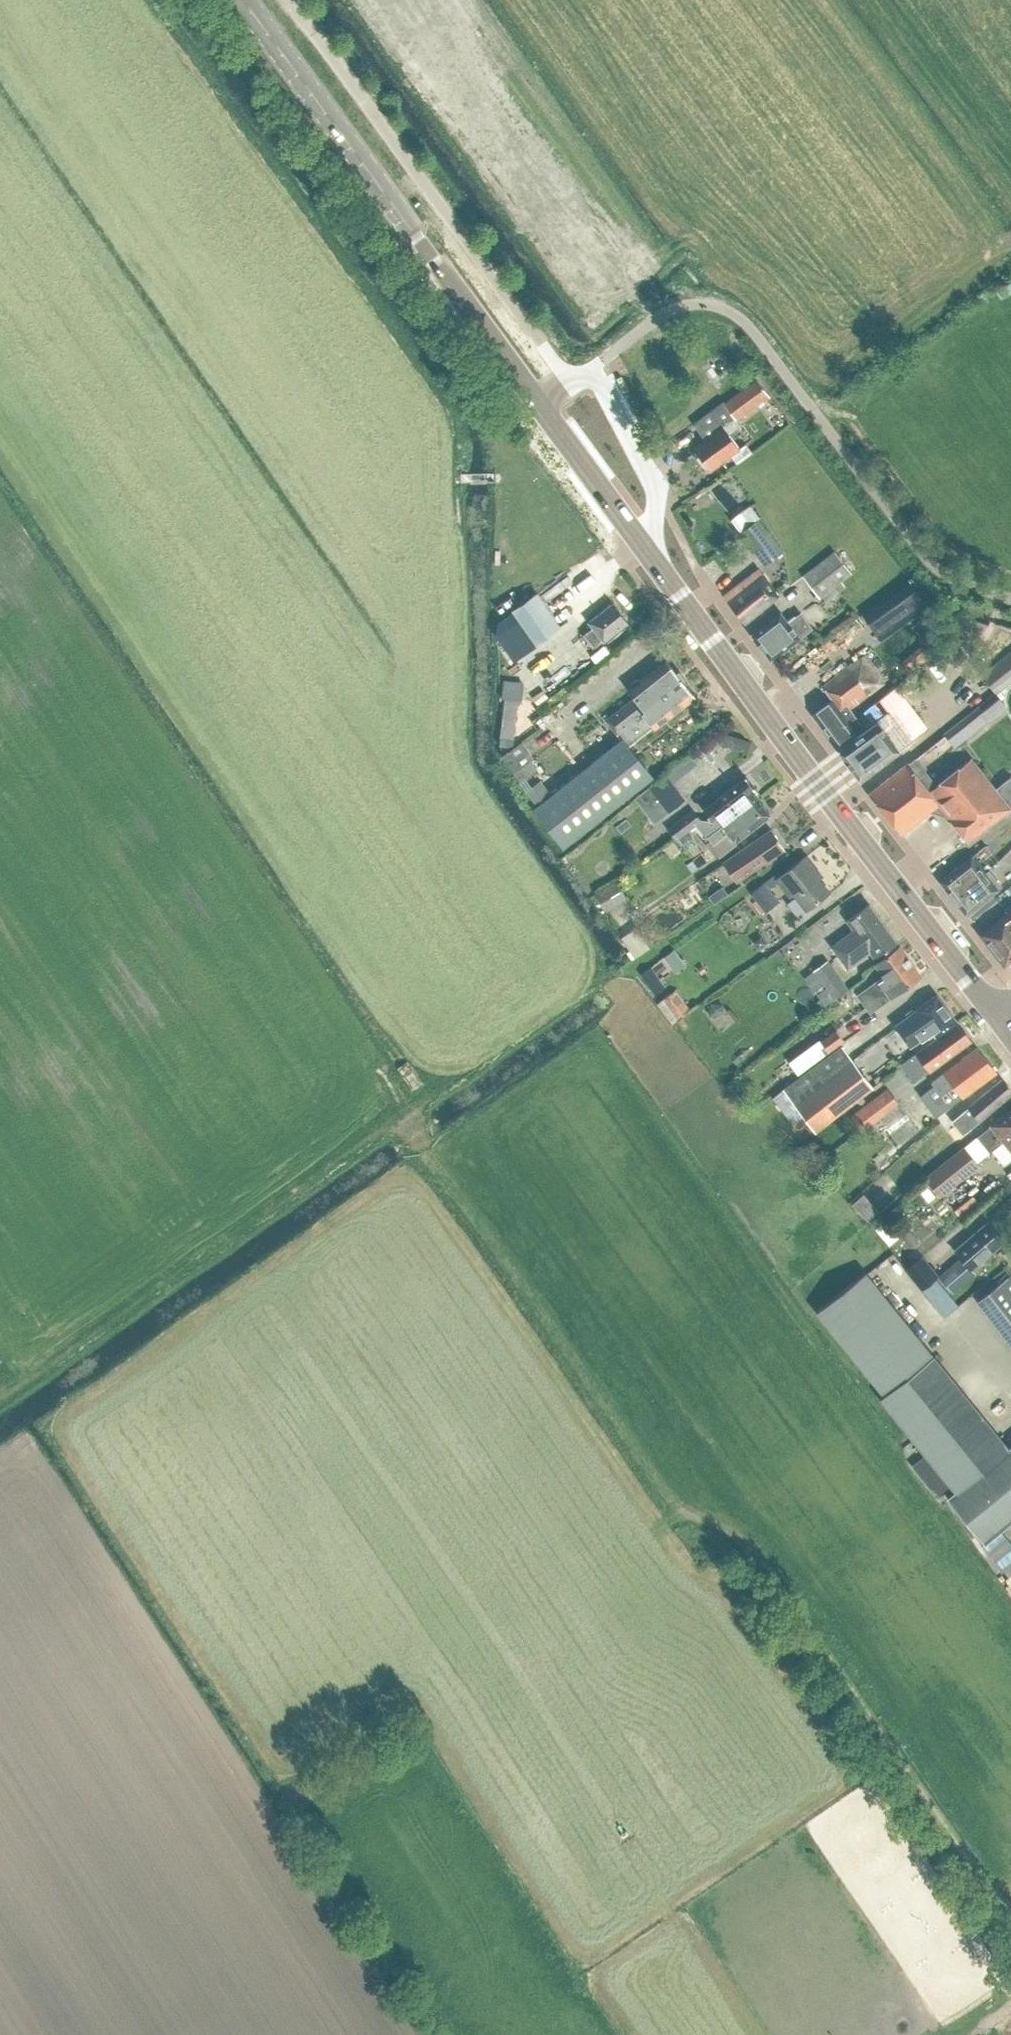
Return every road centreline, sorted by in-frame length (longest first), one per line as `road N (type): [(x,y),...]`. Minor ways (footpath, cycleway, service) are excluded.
road 1 (secondary): [(1003,1014),(640,545)]
road 2 (secondary): [(539,404),(243,0)]
road 3 (unclassified): [(568,384),(292,0)]
road 4 (unclassified): [(640,545),(651,537),(655,487),(590,369),(568,384)]
road 5 (secondary): [(640,545),(539,404)]

